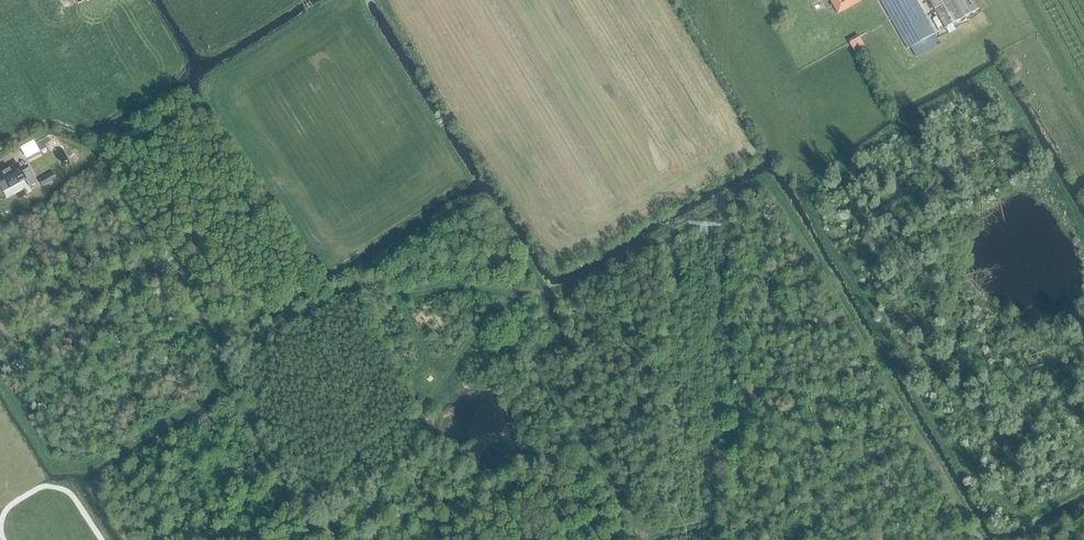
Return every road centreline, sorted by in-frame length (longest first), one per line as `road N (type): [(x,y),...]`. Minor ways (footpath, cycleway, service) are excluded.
road 1 (track): [(1083,227),(993,71),(804,194),(953,449),(997,496)]
road 2 (track): [(643,539),(537,366),(558,339),(542,294),(452,286),(395,297),(354,286),(267,334),(196,315)]
road 3 (track): [(924,445),(763,183),(575,290),(542,294)]
road 4 (track): [(641,536),(773,503),(912,442),(924,445),(983,539)]
road 5 (track): [(297,503),(409,421),(484,322),(524,292)]
road 6 (track): [(0,383),(54,461),(77,468),(226,387)]
road 7 (track): [(196,315),(226,387),(297,503),(336,539)]
road 8 (track): [(0,328),(44,329),(147,271),(173,281),(196,315)]
road 9 (track): [(147,271),(273,196)]

